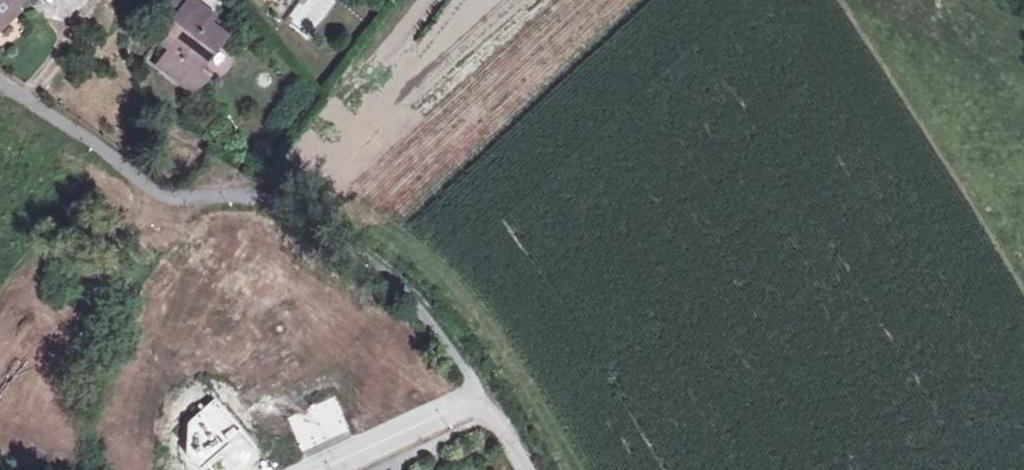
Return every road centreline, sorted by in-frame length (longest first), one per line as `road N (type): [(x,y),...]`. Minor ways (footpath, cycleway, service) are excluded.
road 1 (unclassified): [(0,73),(177,192),(269,200),(365,253),(422,310),(480,395)]
road 2 (unclassified): [(320,469),(480,395)]

